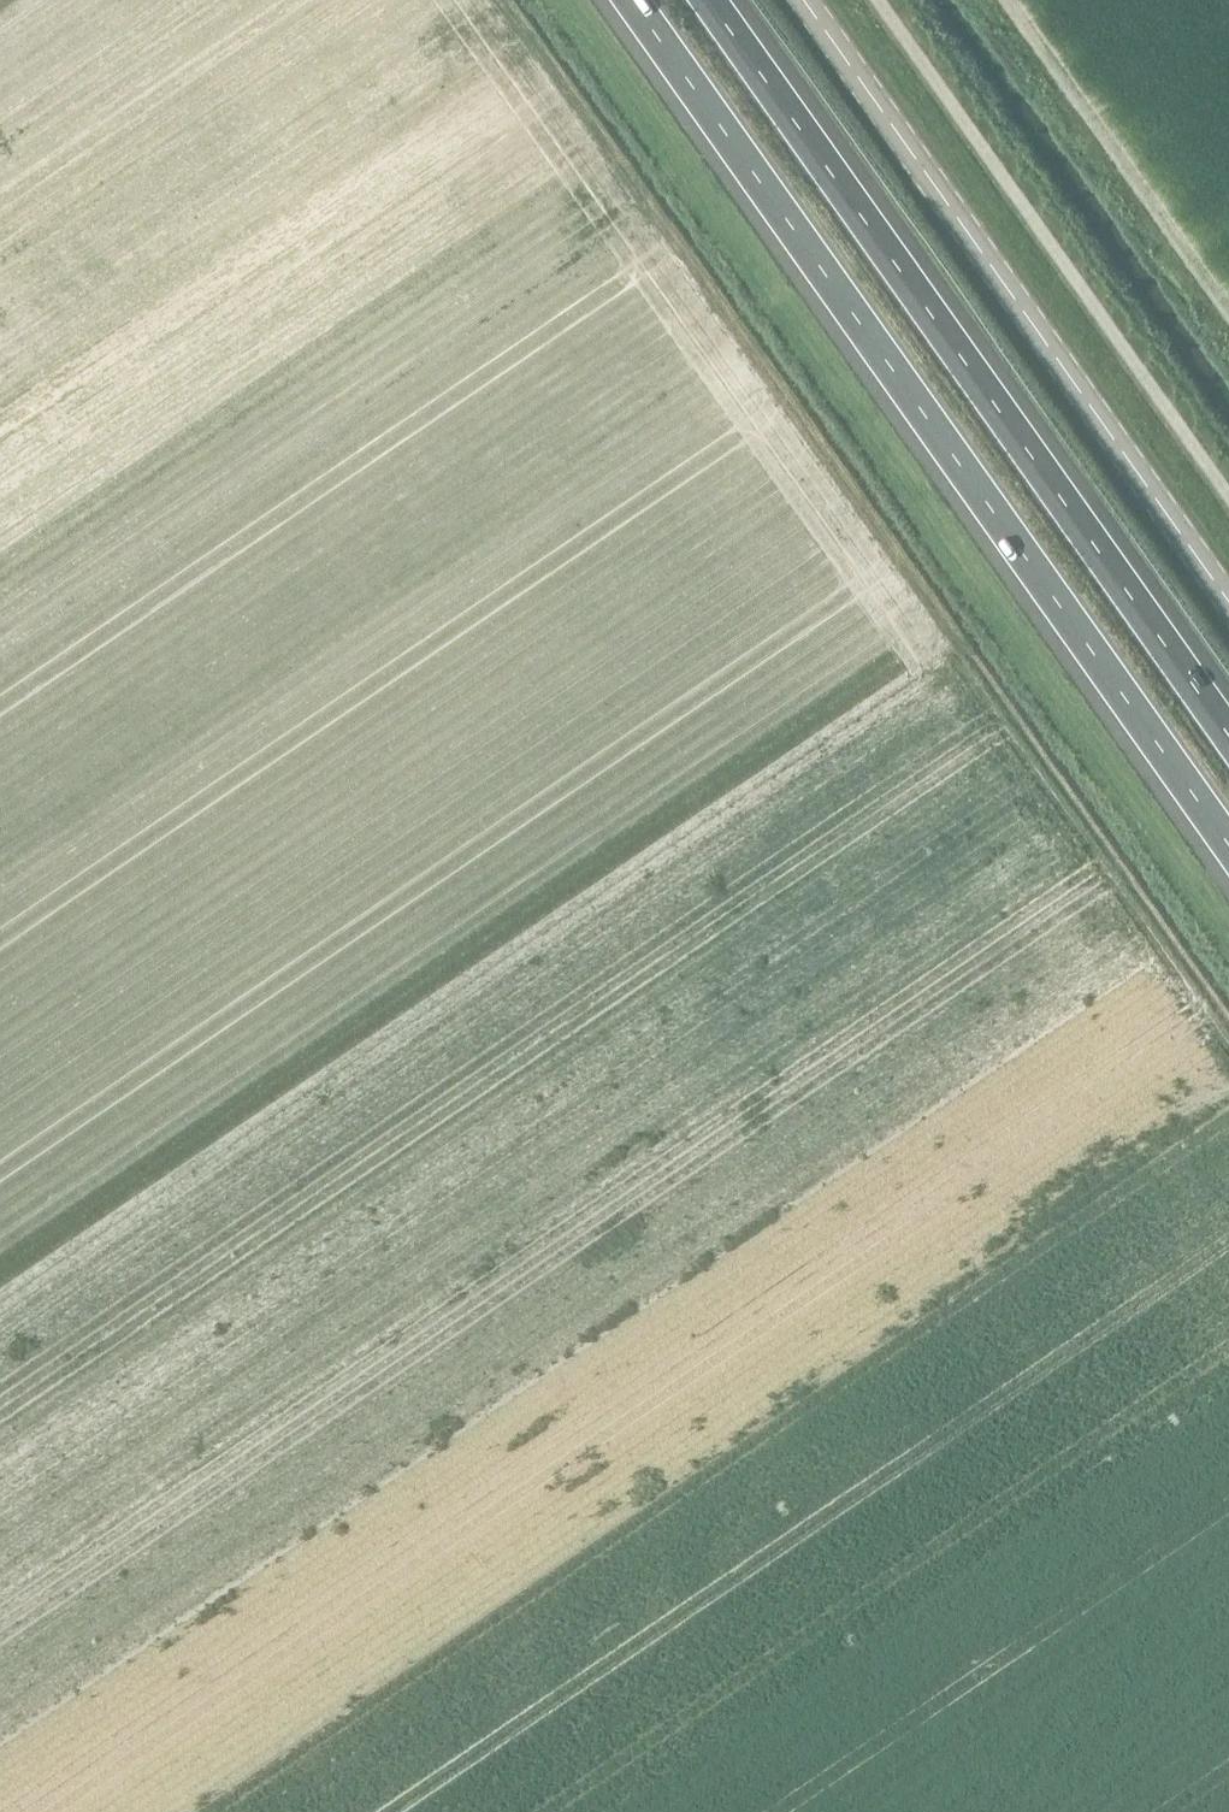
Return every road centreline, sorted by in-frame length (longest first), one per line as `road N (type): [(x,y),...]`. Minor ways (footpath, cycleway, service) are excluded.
road 1 (motorway): [(631,0),(1228,847)]
road 2 (motorway): [(1228,736),(707,0)]
road 3 (tertiary): [(1228,601),(801,0)]

